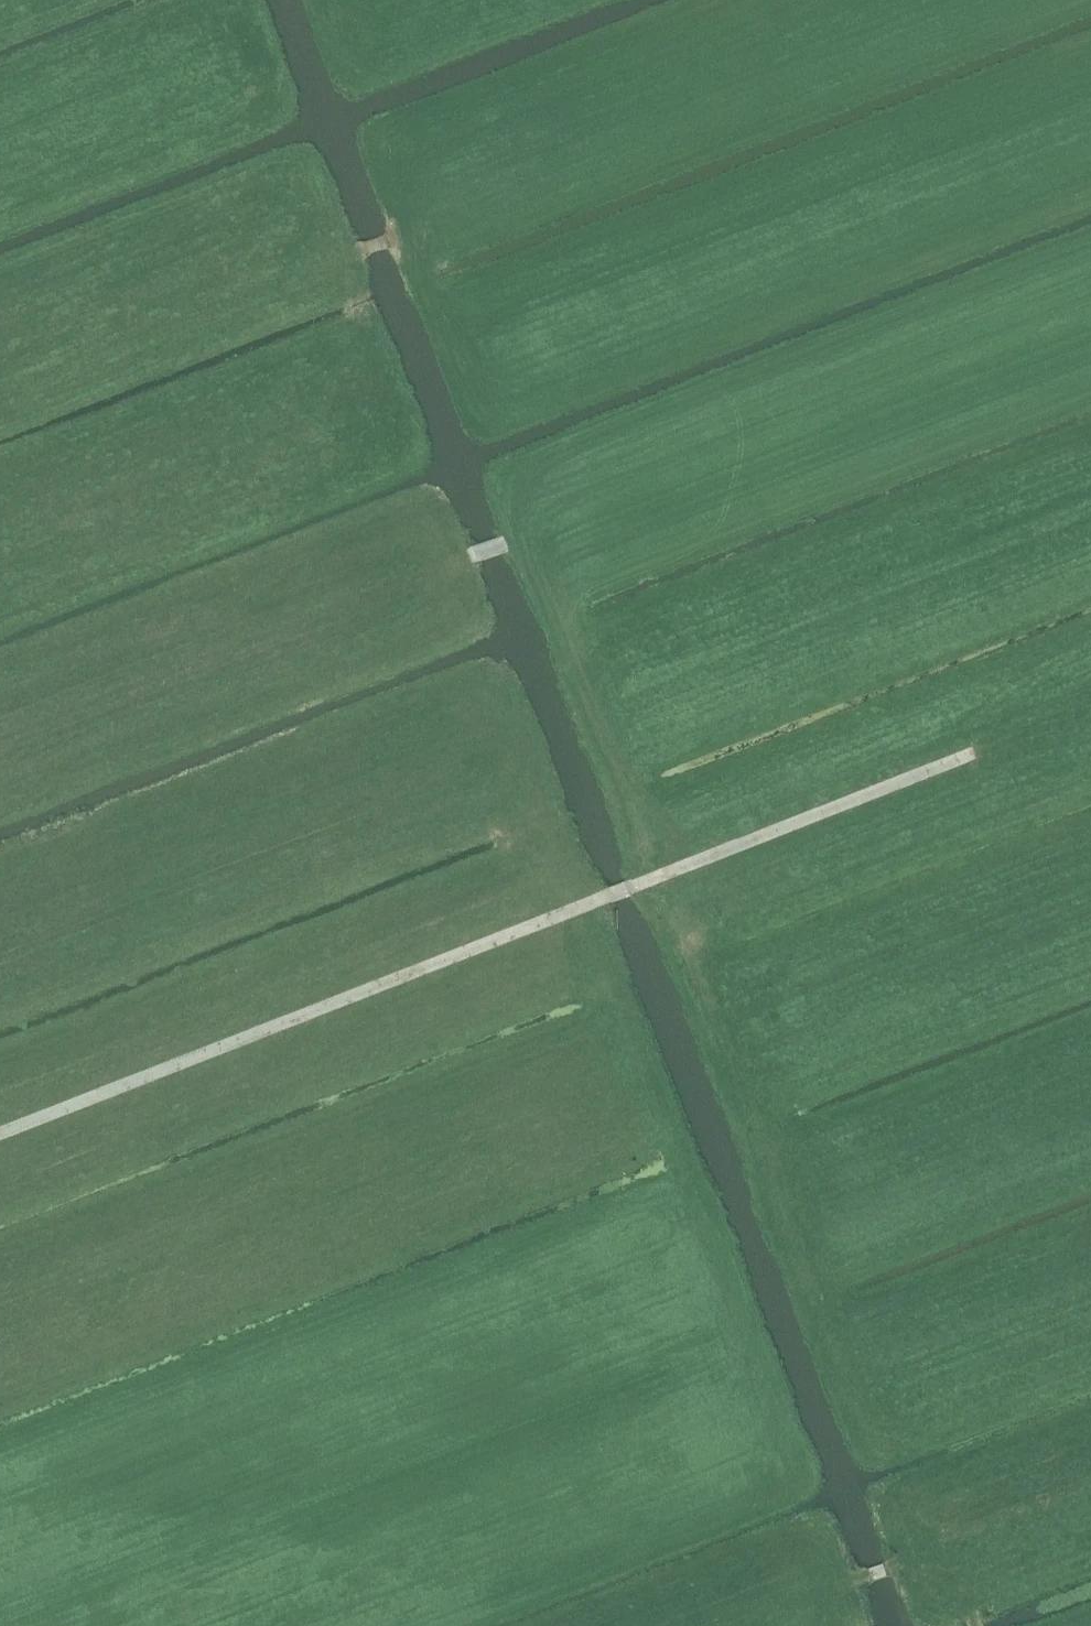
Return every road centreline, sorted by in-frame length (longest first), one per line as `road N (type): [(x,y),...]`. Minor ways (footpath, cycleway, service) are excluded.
road 1 (track): [(0,1136),(1090,708)]

